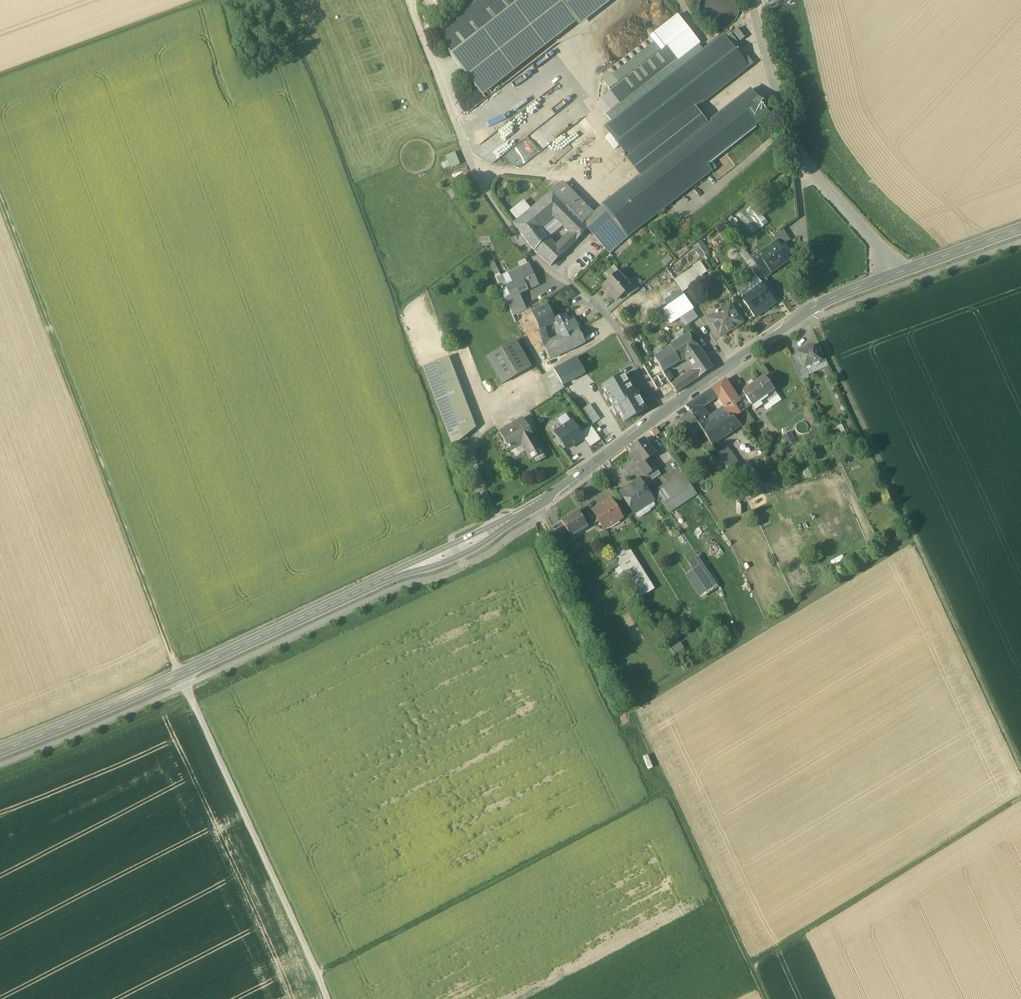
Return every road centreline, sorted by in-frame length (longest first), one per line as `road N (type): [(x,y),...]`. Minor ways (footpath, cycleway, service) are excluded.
road 1 (track): [(328,998),(179,675),(0,201)]
road 2 (secondary): [(0,751),(456,549),(536,505),(665,413)]
road 3 (track): [(767,998),(536,505)]
road 4 (track): [(815,319),(1020,769)]
road 5 (track): [(669,790),(271,998)]
road 6 (residential): [(432,59),(504,220),(530,254),(608,316),(665,413)]
road 7 (secondary): [(665,413),(813,309),(1020,228)]
road 8 (track): [(632,710),(911,535)]
road 9 (track): [(751,964),(1020,797)]
road 10 (track): [(0,76),(207,0)]

